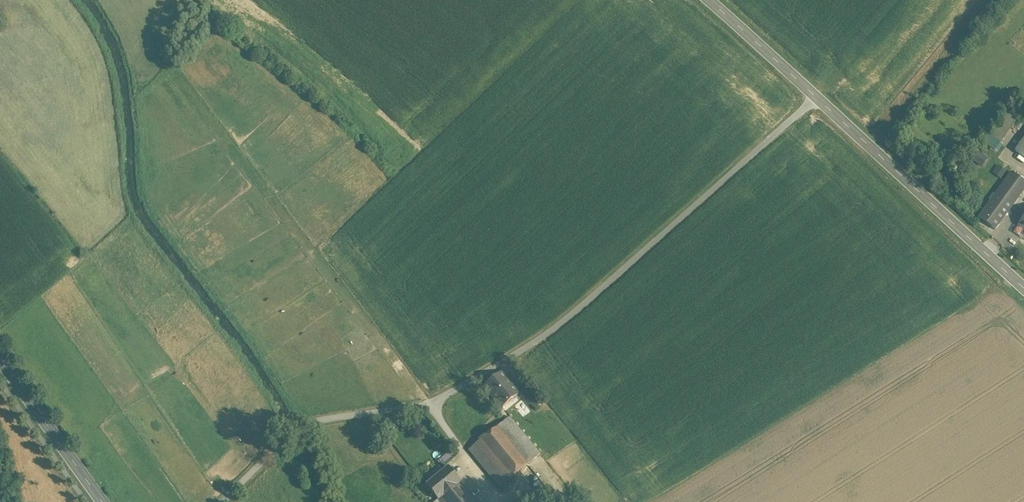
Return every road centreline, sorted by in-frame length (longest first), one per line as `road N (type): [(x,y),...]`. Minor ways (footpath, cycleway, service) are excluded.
road 1 (unclassified): [(817,98),(553,332),(435,406),(312,423),(223,501)]
road 2 (tertiary): [(1023,288),(817,98)]
road 3 (secondary): [(102,501),(0,361)]
road 4 (tertiary): [(817,98),(708,0)]

